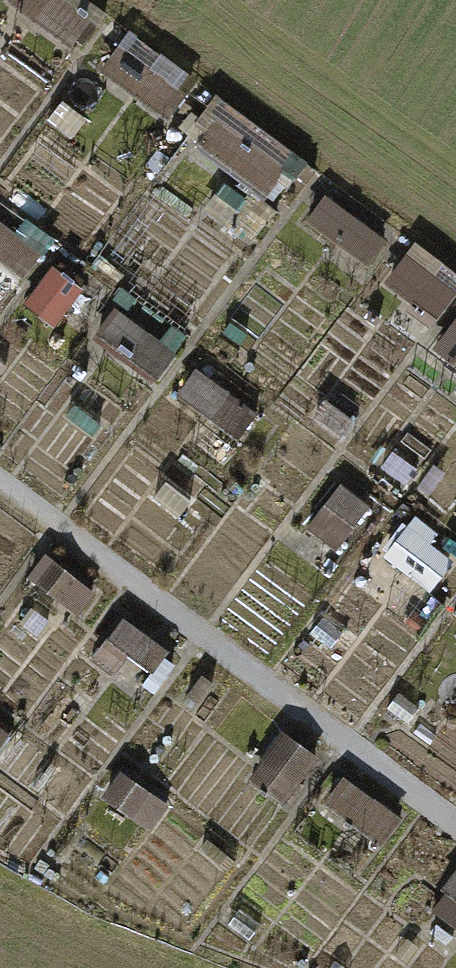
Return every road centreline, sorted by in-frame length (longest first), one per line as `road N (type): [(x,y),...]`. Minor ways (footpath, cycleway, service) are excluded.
road 1 (track): [(0,488),(455,828)]

